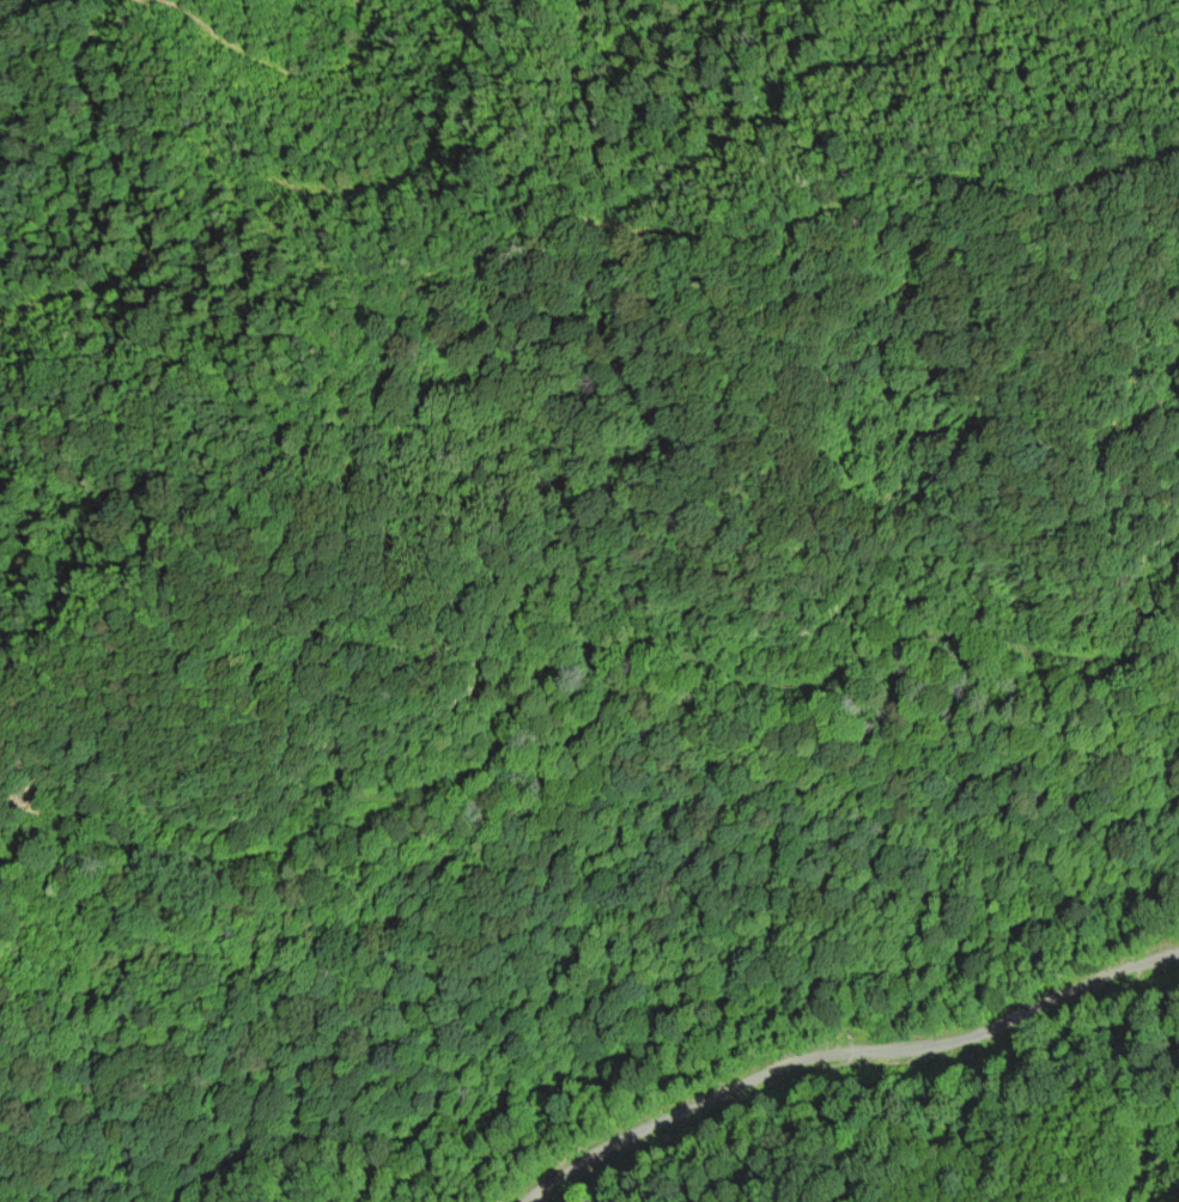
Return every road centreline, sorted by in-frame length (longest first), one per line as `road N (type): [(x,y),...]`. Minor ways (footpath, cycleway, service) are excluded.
road 1 (track): [(1178,959),(941,1044),(766,1067),(522,1201)]

